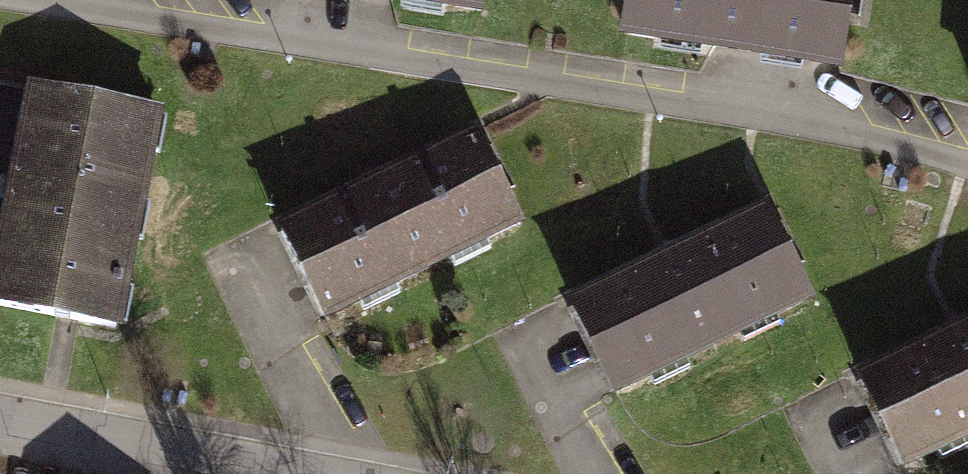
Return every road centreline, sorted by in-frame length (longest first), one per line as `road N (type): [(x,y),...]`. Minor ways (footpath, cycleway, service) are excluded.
road 1 (residential): [(967,153),(755,101),(100,0)]
road 2 (residential): [(280,473),(0,422)]

